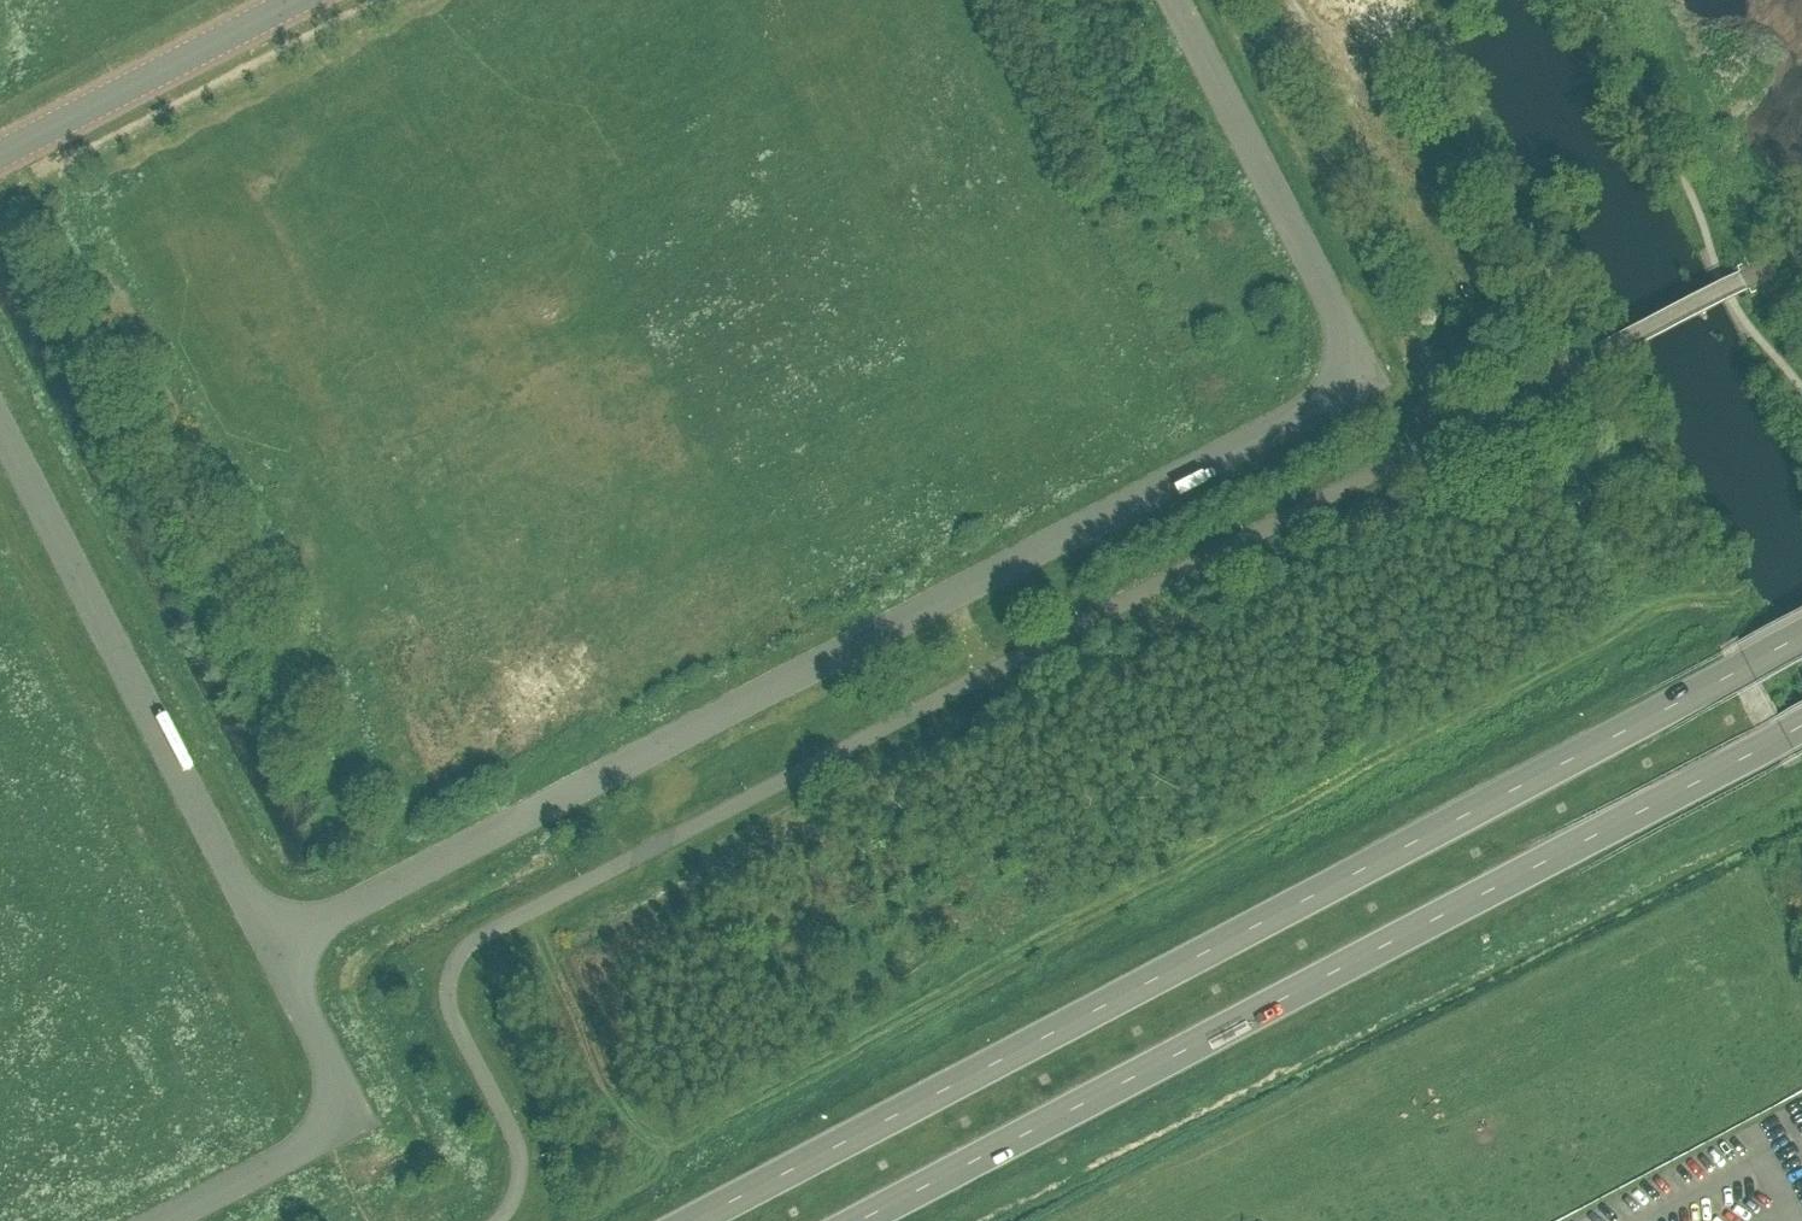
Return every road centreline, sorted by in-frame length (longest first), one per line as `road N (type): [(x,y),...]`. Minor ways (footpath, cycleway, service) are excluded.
road 1 (unclassified): [(273,951),(1327,399),(1340,377),(1337,315),(1173,0)]
road 2 (primary): [(1801,638),(696,1220)]
road 3 (primary): [(862,1220),(1801,728)]
road 4 (unclassified): [(273,951),(0,425)]
road 5 (unclassified): [(170,1220),(312,1146),(335,1125),(342,1107),(336,1078),(273,951)]
road 6 (tertiary): [(0,156),(300,0)]

